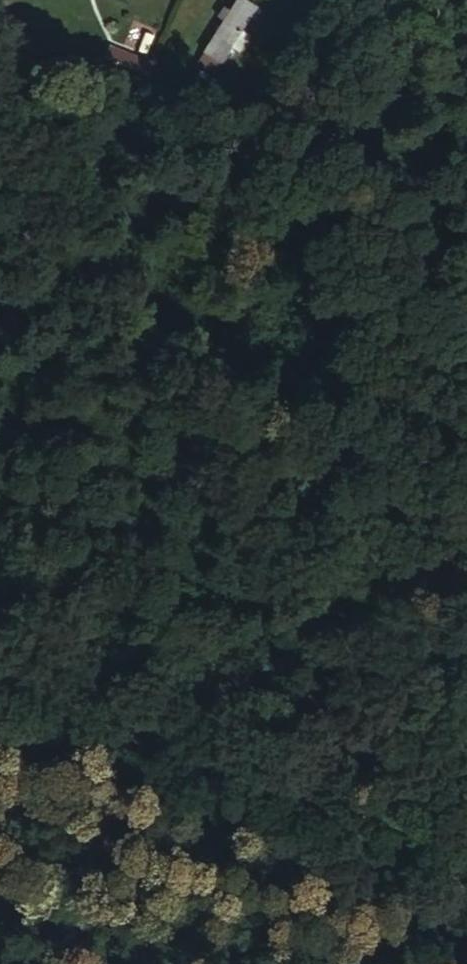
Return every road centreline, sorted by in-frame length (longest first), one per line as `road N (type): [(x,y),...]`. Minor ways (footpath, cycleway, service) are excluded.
road 1 (track): [(0,225),(335,793),(466,949)]
road 2 (track): [(335,793),(0,650)]
road 3 (track): [(466,849),(335,793)]

